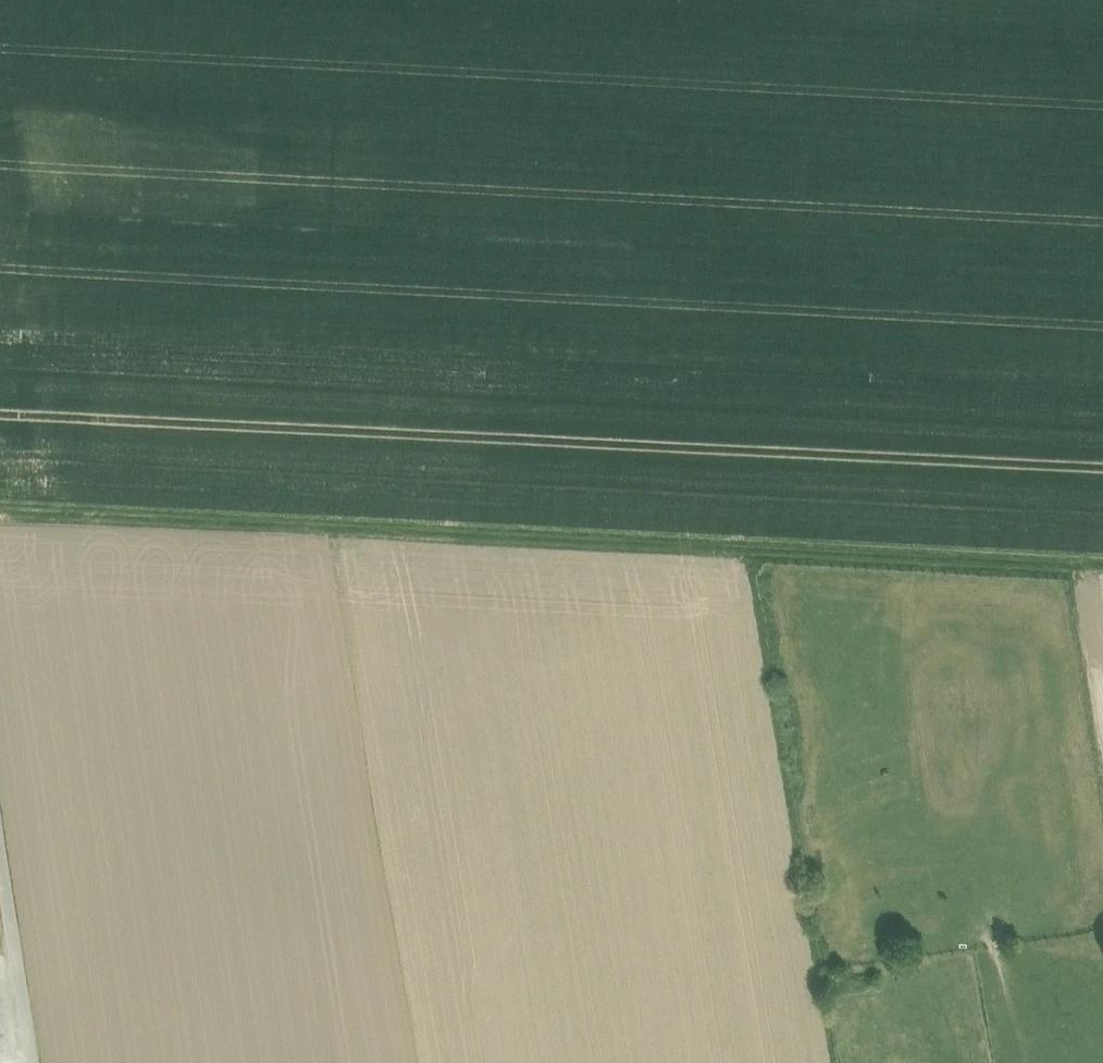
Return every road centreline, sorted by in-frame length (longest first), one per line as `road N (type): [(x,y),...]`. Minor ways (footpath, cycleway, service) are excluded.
road 1 (track): [(1102,569),(0,514)]
road 2 (unclassified): [(0,847),(33,1062)]

